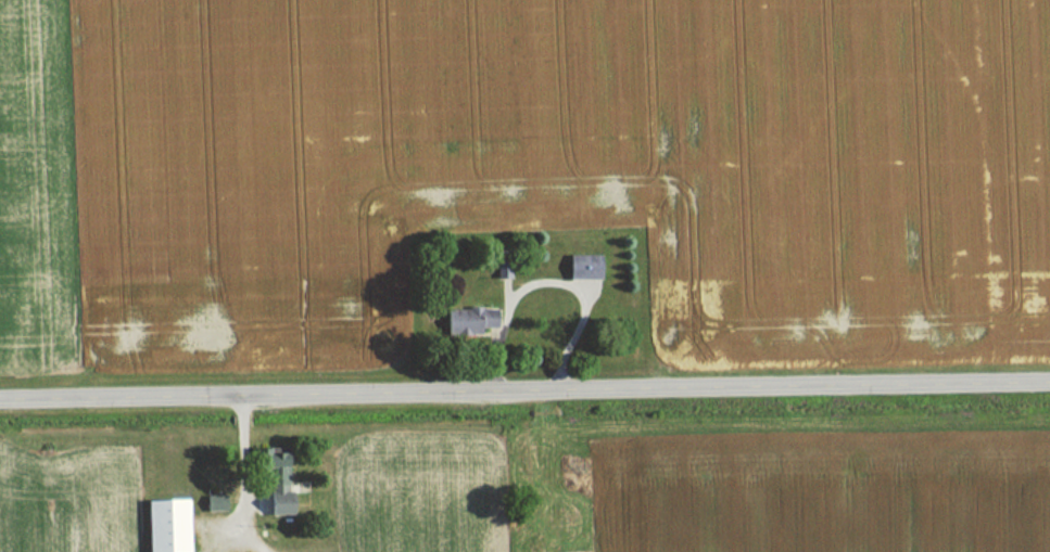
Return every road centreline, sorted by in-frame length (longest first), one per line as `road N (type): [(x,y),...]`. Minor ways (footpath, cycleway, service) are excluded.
road 1 (residential): [(0,404),(1049,389)]

